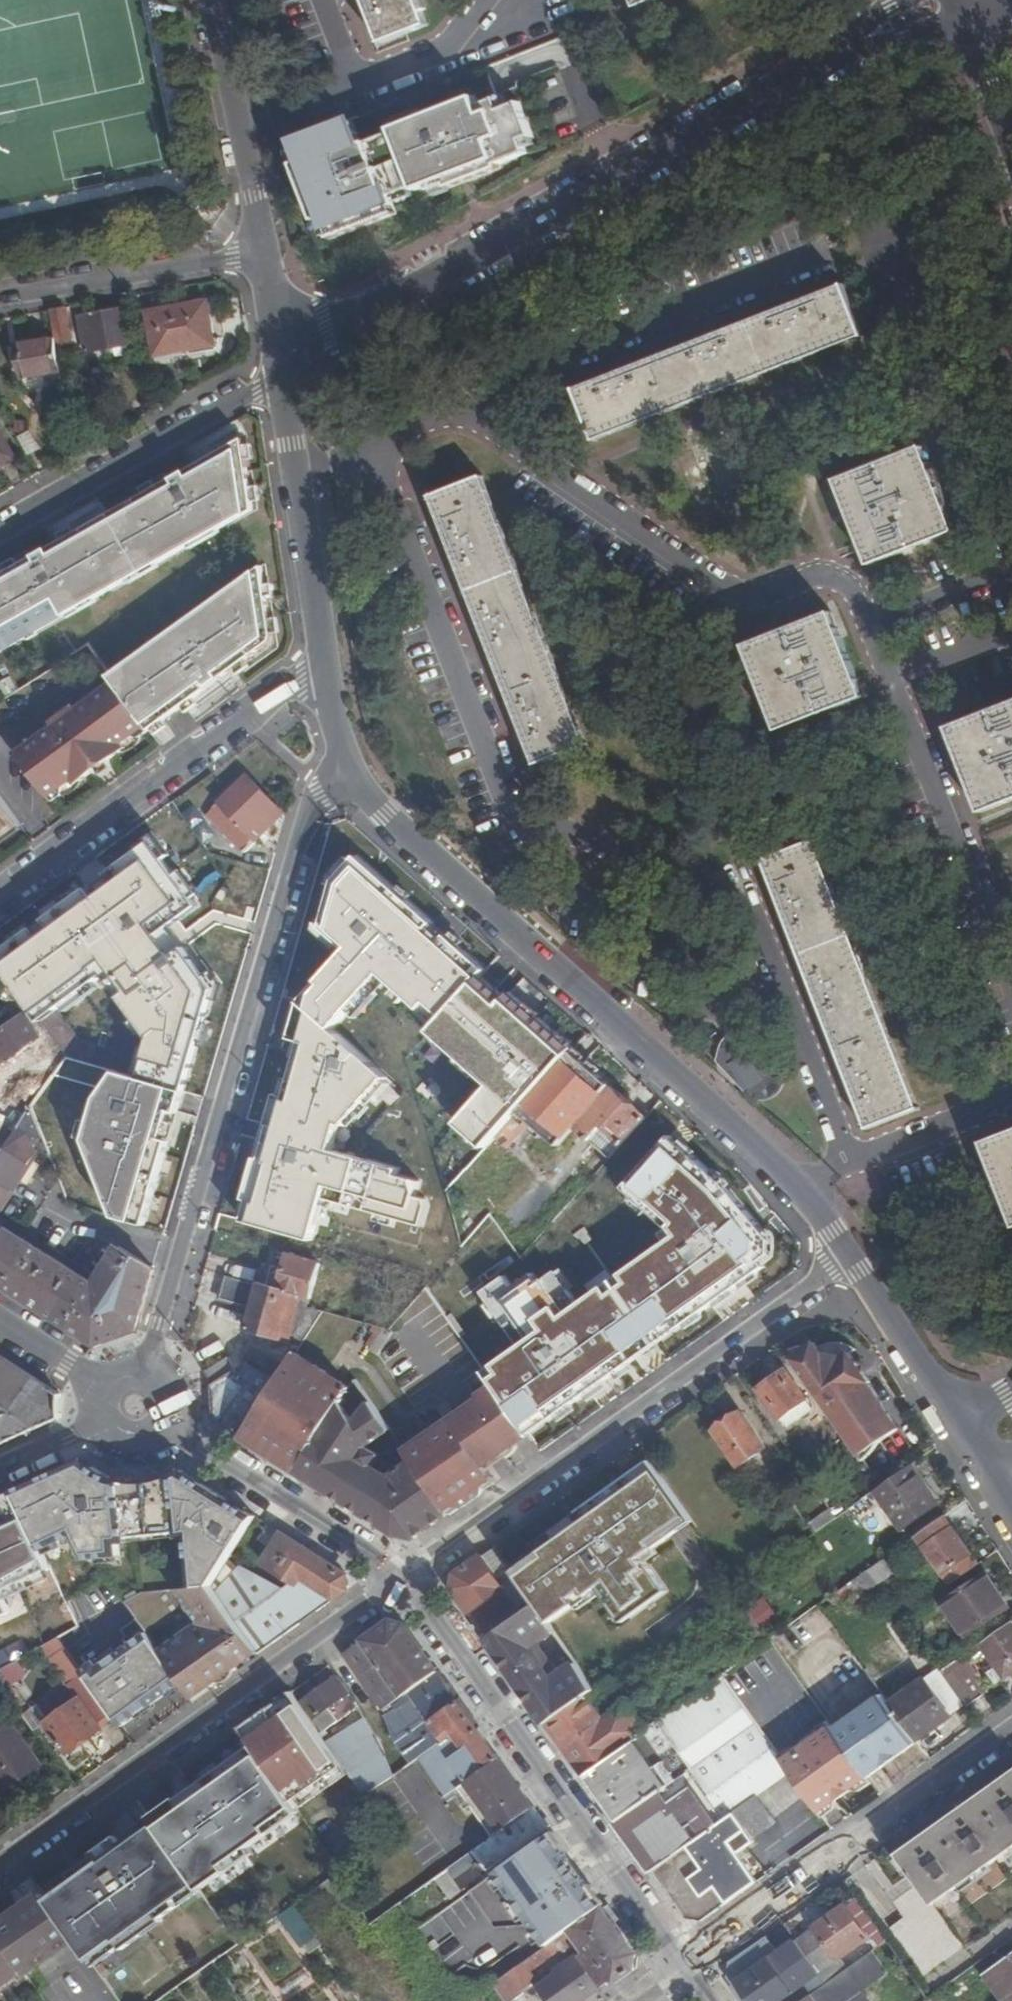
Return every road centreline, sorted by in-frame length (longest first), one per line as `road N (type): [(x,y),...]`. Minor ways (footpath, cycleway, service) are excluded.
road 1 (residential): [(847,1156),(747,905),(510,802),(373,448)]
road 2 (residential): [(472,403),(718,587),(757,592),(819,566),(851,578),(1011,974)]
road 3 (residential): [(347,776),(311,803),(167,1325),(147,1371)]
road 4 (residential): [(806,1198),(384,818),(347,776)]
road 5 (residential): [(285,374),(326,327),(786,79)]
road 6 (residential): [(406,1573),(848,1258)]
road 7 (residential): [(0,1870),(406,1573)]
road 8 (tertiary): [(689,1967),(406,1573)]
road 9 (residential): [(0,899),(264,706),(327,671)]
road 10 (residential): [(1011,1746),(689,1967)]
road 11 (residential): [(472,403),(822,252)]
road 12 (residential): [(0,533),(285,374)]
road 13 (tertiary): [(406,1573),(167,1427)]
road 14 (residential): [(264,253),(0,299)]
road 15 (residential): [(264,253),(209,0)]
road 16 (residential): [(848,1258),(960,1425)]
road 17 (residential): [(327,671),(295,474)]
road 18 (residential): [(786,79),(963,16)]
road 19 (residential): [(1011,1094),(847,1156)]
road 20 (secondary): [(963,16),(1011,141)]
road 21 (residential): [(890,0),(786,79)]
road 22 (residential): [(285,374),(264,253)]
road 23 (residential): [(0,1325),(105,1386)]

